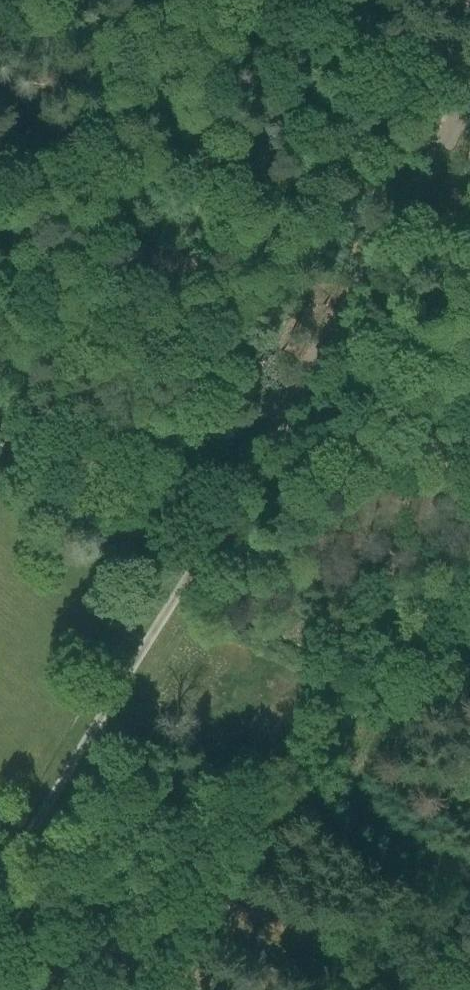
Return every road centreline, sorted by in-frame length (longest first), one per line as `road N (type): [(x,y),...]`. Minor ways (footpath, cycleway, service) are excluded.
road 1 (unclassified): [(449,129),(234,498),(213,516)]
road 2 (unclassified): [(0,896),(213,516)]
road 3 (unclassified): [(238,0),(449,129)]
road 4 (unclassified): [(213,516),(0,435)]
road 5 (unclassified): [(0,960),(118,989)]

